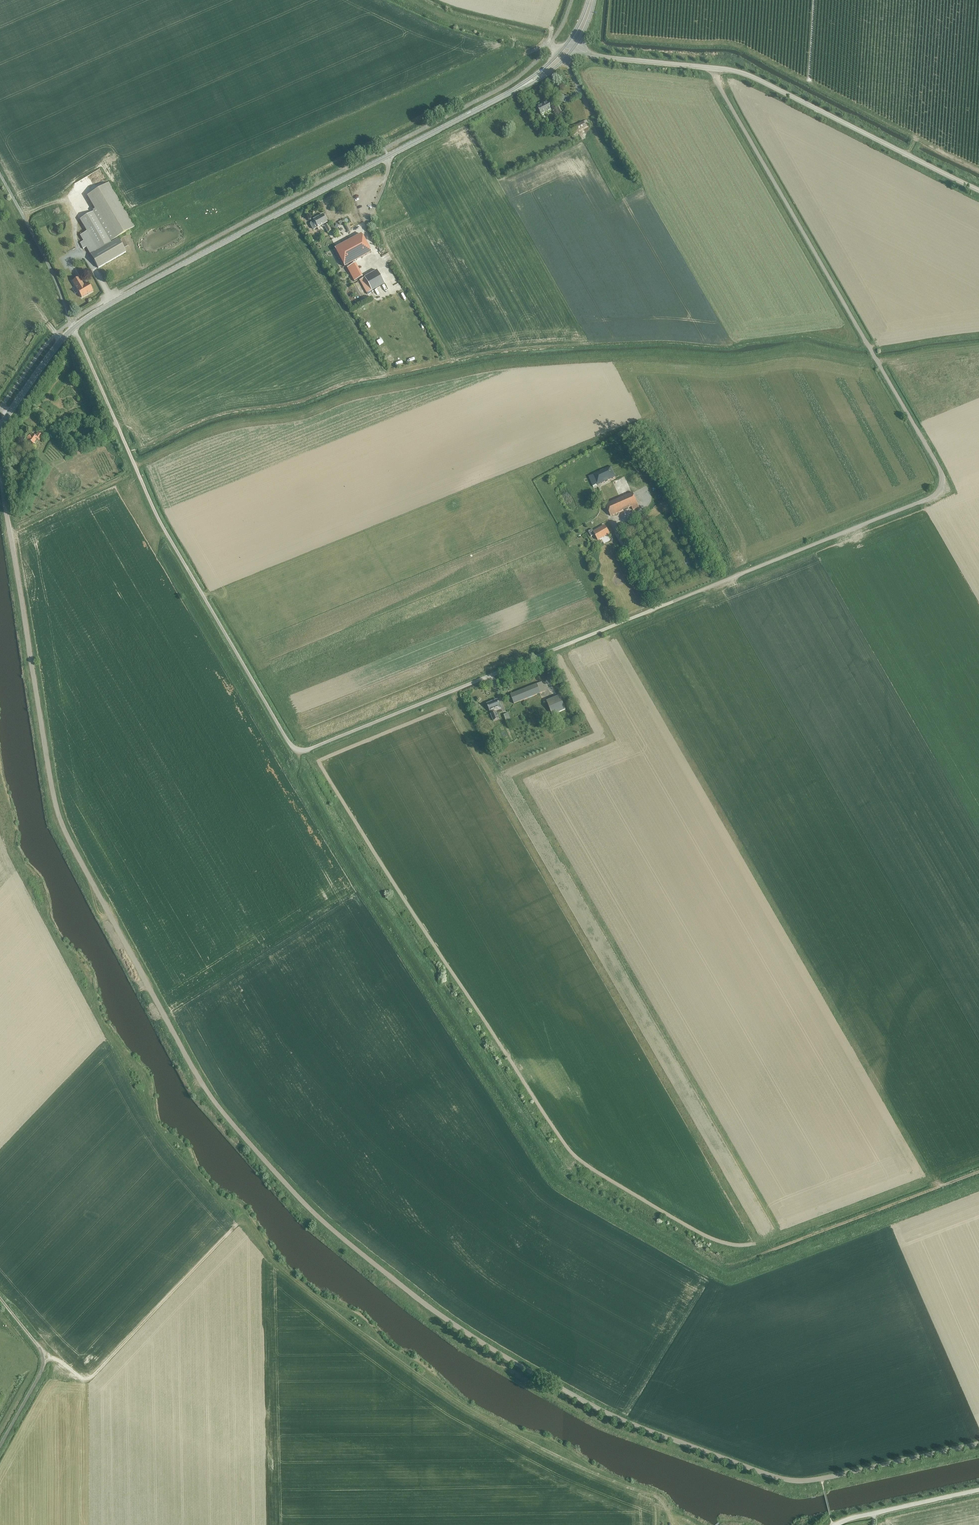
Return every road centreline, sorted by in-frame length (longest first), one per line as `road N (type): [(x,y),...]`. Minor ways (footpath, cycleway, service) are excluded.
road 1 (track): [(821,1479),(786,1480),(629,1423),(481,1343),(318,1216),(212,1100),(62,824),(0,475)]
road 2 (unclassified): [(675,601),(297,750),(161,524),(73,330)]
road 3 (track): [(675,601),(934,496),(943,480),(710,67)]
road 4 (secondary): [(73,330),(535,79),(571,45)]
road 5 (unclassified): [(978,191),(738,72),(604,57),(571,45)]
road 6 (track): [(815,0),(810,82),(734,44),(611,38),(611,0)]
road 7 (track): [(44,1361),(91,1377),(237,1225)]
road 8 (track): [(778,1248),(978,1172)]
road 9 (track): [(810,82),(978,170)]
road 10 (track): [(0,1447),(44,1361),(0,1299)]
road 11 (track): [(978,1444),(821,1479)]
road 12 (unclassified): [(836,1524),(978,1490)]
road 13 (secondary): [(0,426),(73,330)]

